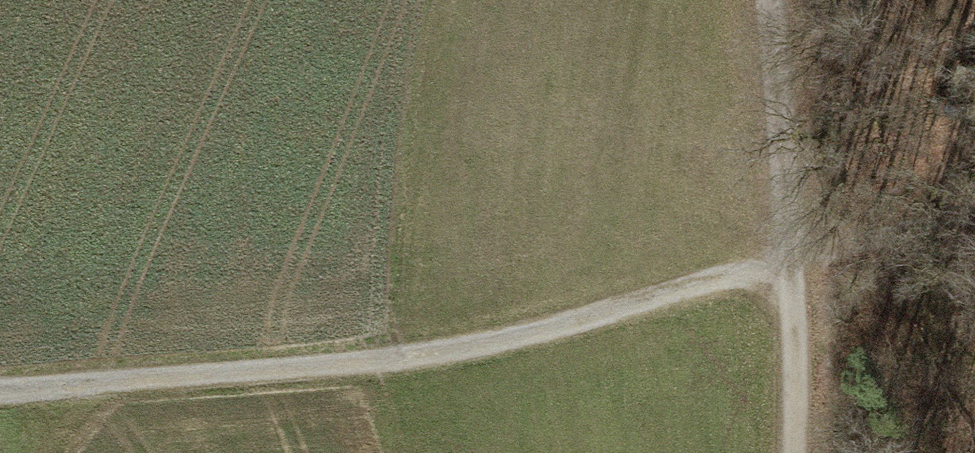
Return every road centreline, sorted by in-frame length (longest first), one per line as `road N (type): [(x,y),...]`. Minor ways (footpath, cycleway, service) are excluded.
road 1 (track): [(974,213),(794,274),(348,372),(0,392)]
road 2 (track): [(785,452),(794,274),(773,0)]

